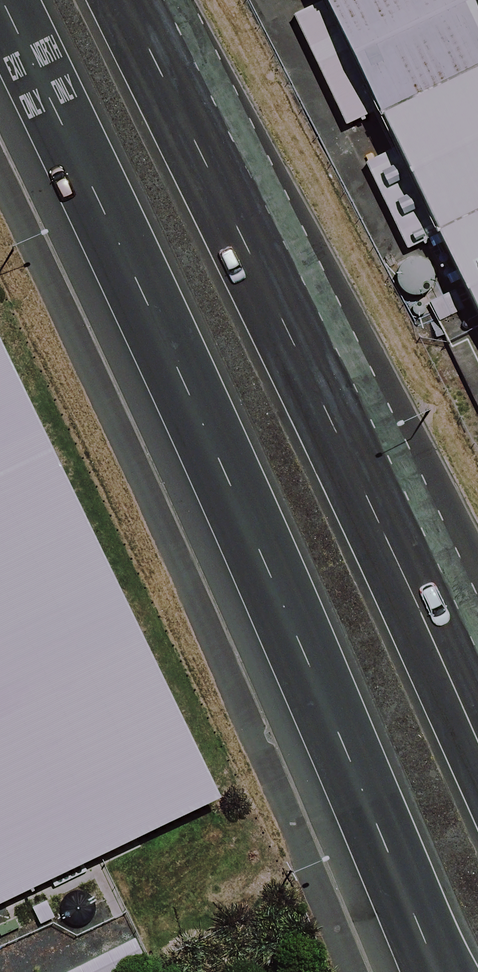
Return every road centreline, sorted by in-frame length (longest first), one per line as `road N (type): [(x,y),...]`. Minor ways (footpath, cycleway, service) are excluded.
road 1 (trunk): [(437,971),(273,586),(3,0)]
road 2 (trunk): [(126,0),(477,746)]

